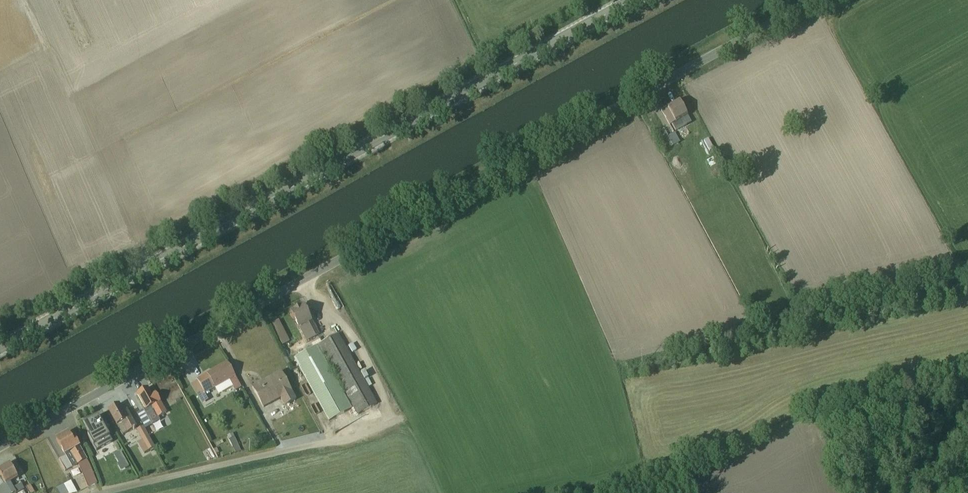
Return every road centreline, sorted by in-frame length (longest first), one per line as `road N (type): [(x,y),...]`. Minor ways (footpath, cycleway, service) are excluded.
road 1 (unclassified): [(0,447),(813,0)]
road 2 (secondary): [(0,348),(634,0)]
road 3 (unclassified): [(400,426),(114,492)]

